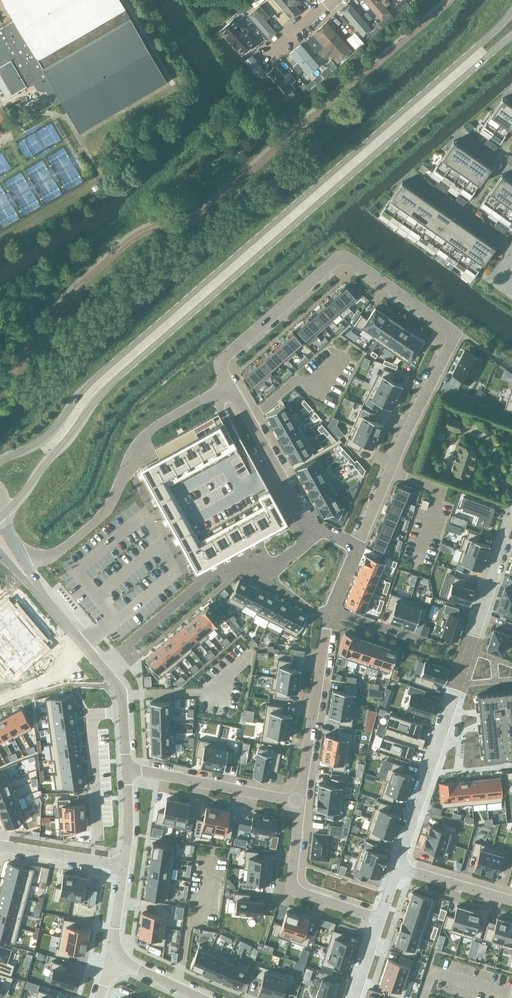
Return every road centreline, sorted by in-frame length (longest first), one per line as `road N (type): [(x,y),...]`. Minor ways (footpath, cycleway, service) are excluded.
road 1 (secondary): [(3,514),(103,393),(511,37)]
road 2 (secondary): [(511,12),(82,392),(48,436),(0,462)]
road 3 (residential): [(355,549),(305,515),(224,359),(340,260),(454,332)]
road 4 (residential): [(399,868),(511,519)]
road 5 (residential): [(454,332),(355,549)]
road 6 (residential): [(301,801),(330,613)]
road 7 (residential): [(380,919),(294,891),(301,801)]
road 8 (residential): [(127,770),(301,801)]
road 9 (residential): [(97,839),(90,715),(123,712)]
road 10 (residential): [(123,866),(0,848)]

